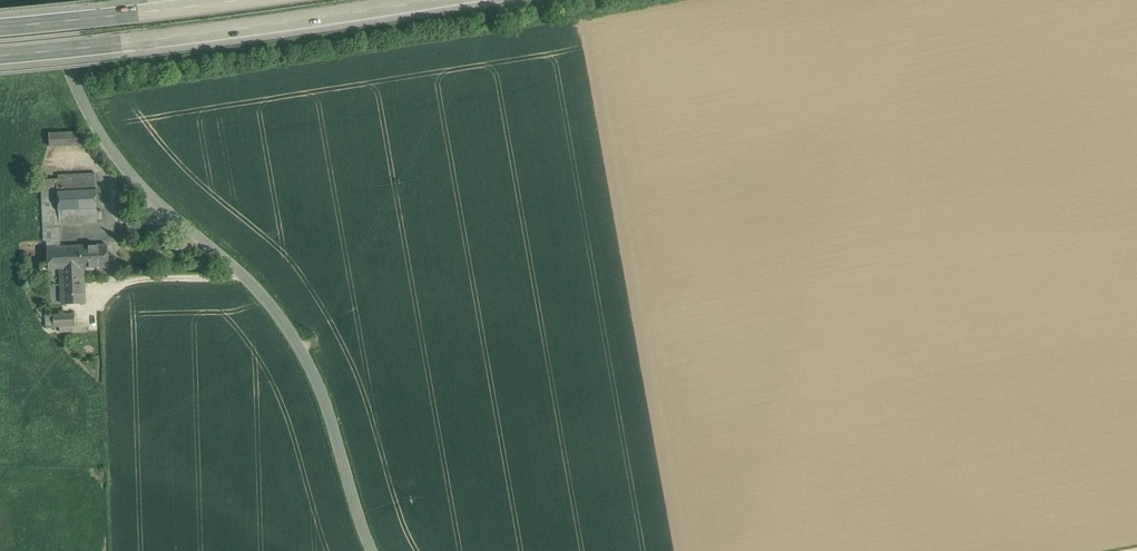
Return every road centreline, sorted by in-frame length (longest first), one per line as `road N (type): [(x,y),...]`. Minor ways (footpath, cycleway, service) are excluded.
road 1 (tertiary): [(370,550),(304,355),(253,285),(115,156),(80,98),(54,0)]
road 2 (motorway): [(0,55),(430,0)]
road 3 (motorway): [(243,0),(0,27)]

